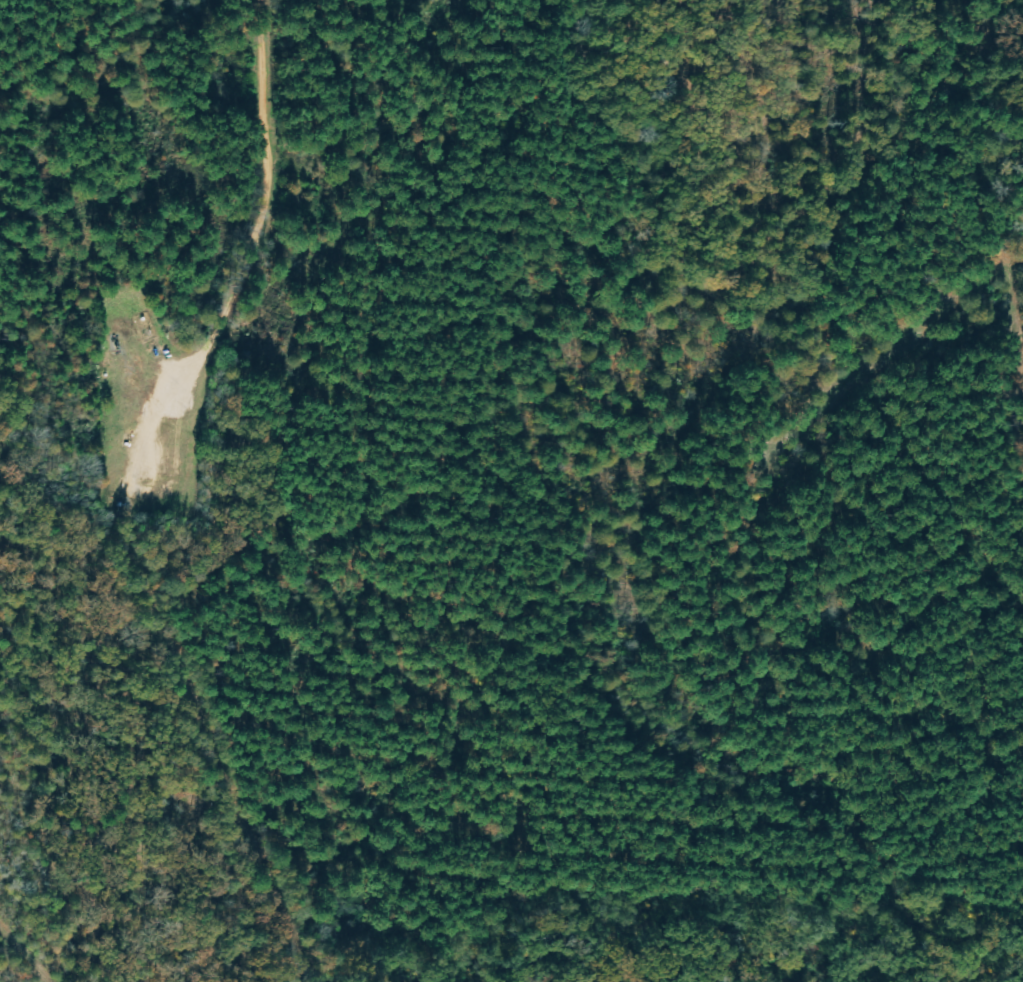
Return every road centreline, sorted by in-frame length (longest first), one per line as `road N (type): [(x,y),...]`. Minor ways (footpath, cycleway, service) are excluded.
road 1 (track): [(268,0),(264,218),(217,337),(168,400)]

